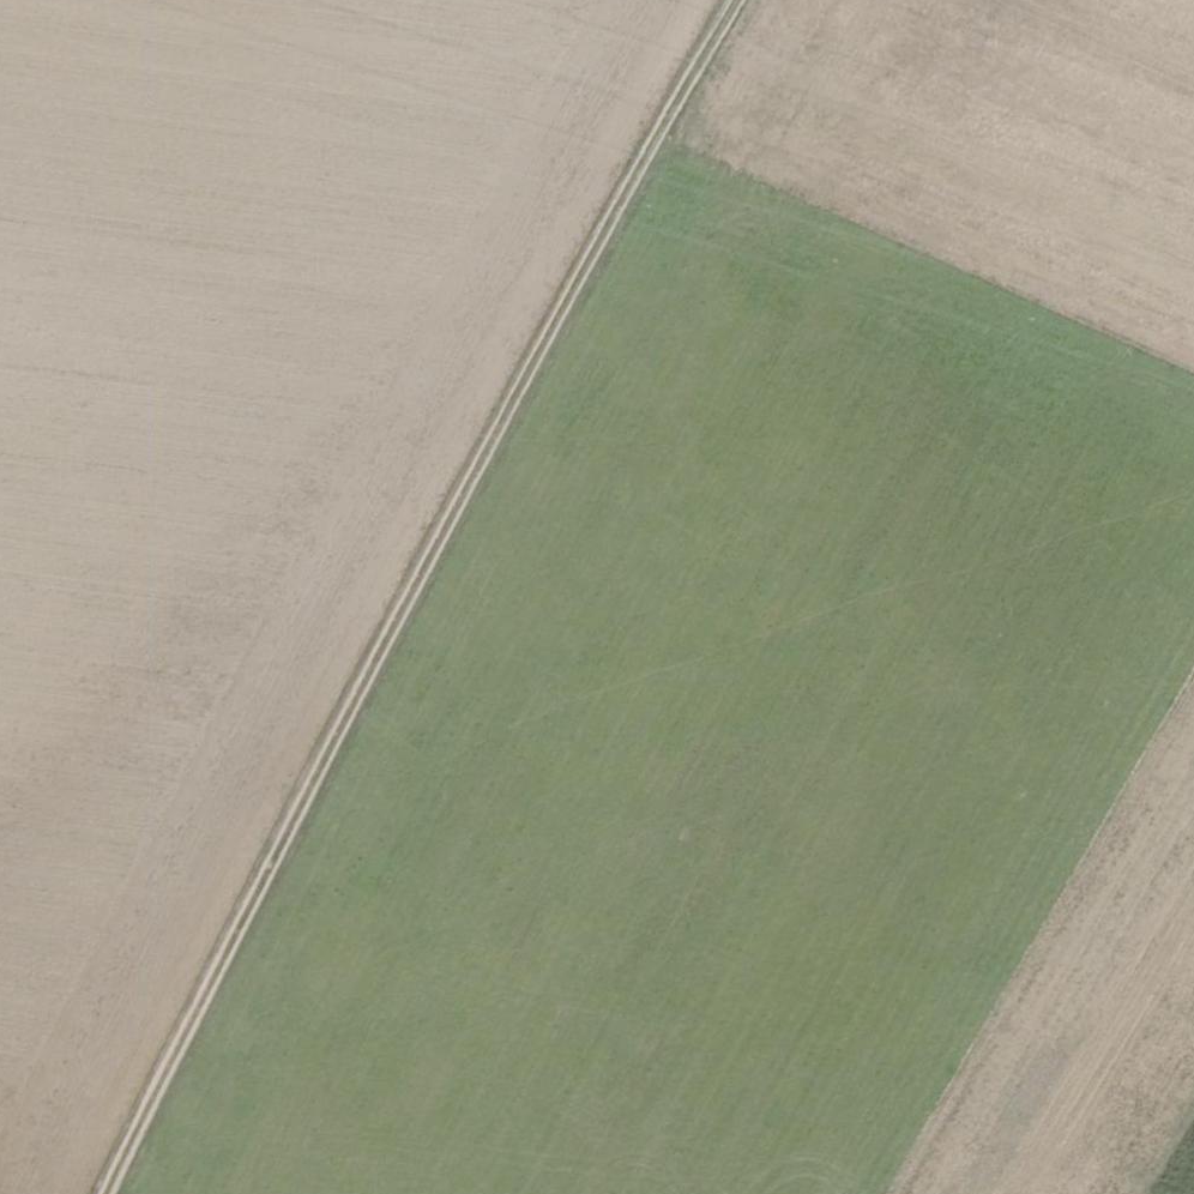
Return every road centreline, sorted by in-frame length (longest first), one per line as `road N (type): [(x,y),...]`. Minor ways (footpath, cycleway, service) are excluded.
road 1 (track): [(823,0),(104,1193)]

